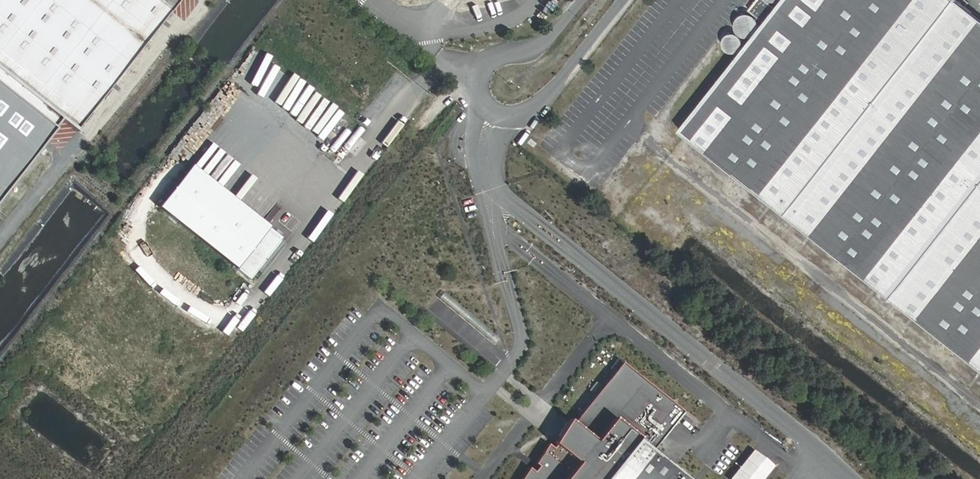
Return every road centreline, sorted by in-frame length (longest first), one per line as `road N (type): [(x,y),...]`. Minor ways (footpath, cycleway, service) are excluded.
road 1 (track): [(136,478),(450,89),(475,84)]
road 2 (track): [(979,401),(629,123)]
road 3 (unclassified): [(583,0),(550,42),(487,58),(475,84),(483,108),(502,119),(528,118),(627,0)]
road 4 (track): [(197,0),(83,144),(0,80)]

